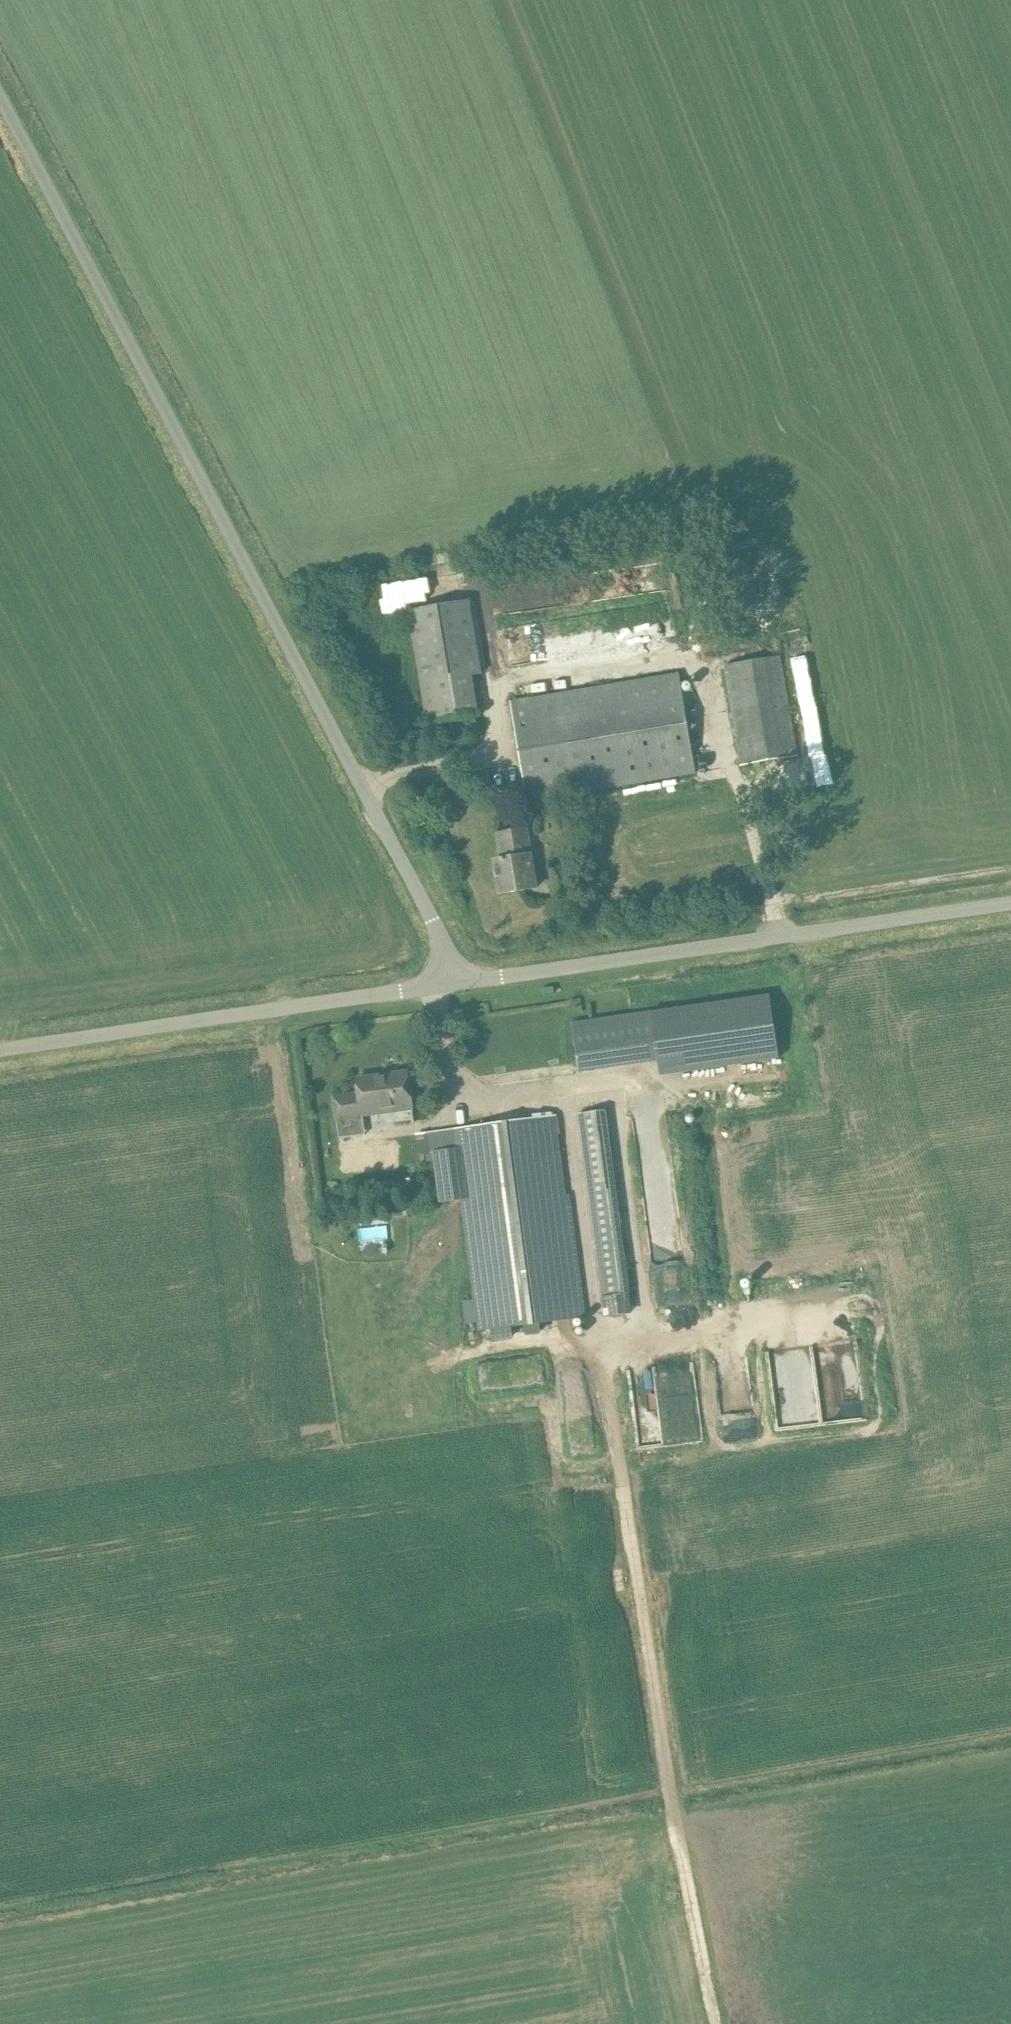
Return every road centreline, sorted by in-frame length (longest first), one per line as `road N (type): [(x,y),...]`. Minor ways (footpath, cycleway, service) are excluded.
road 1 (unclassified): [(454,982),(434,924),(0,98)]
road 2 (unclassified): [(454,982),(1010,902)]
road 3 (unclassified): [(0,1048),(454,982)]

